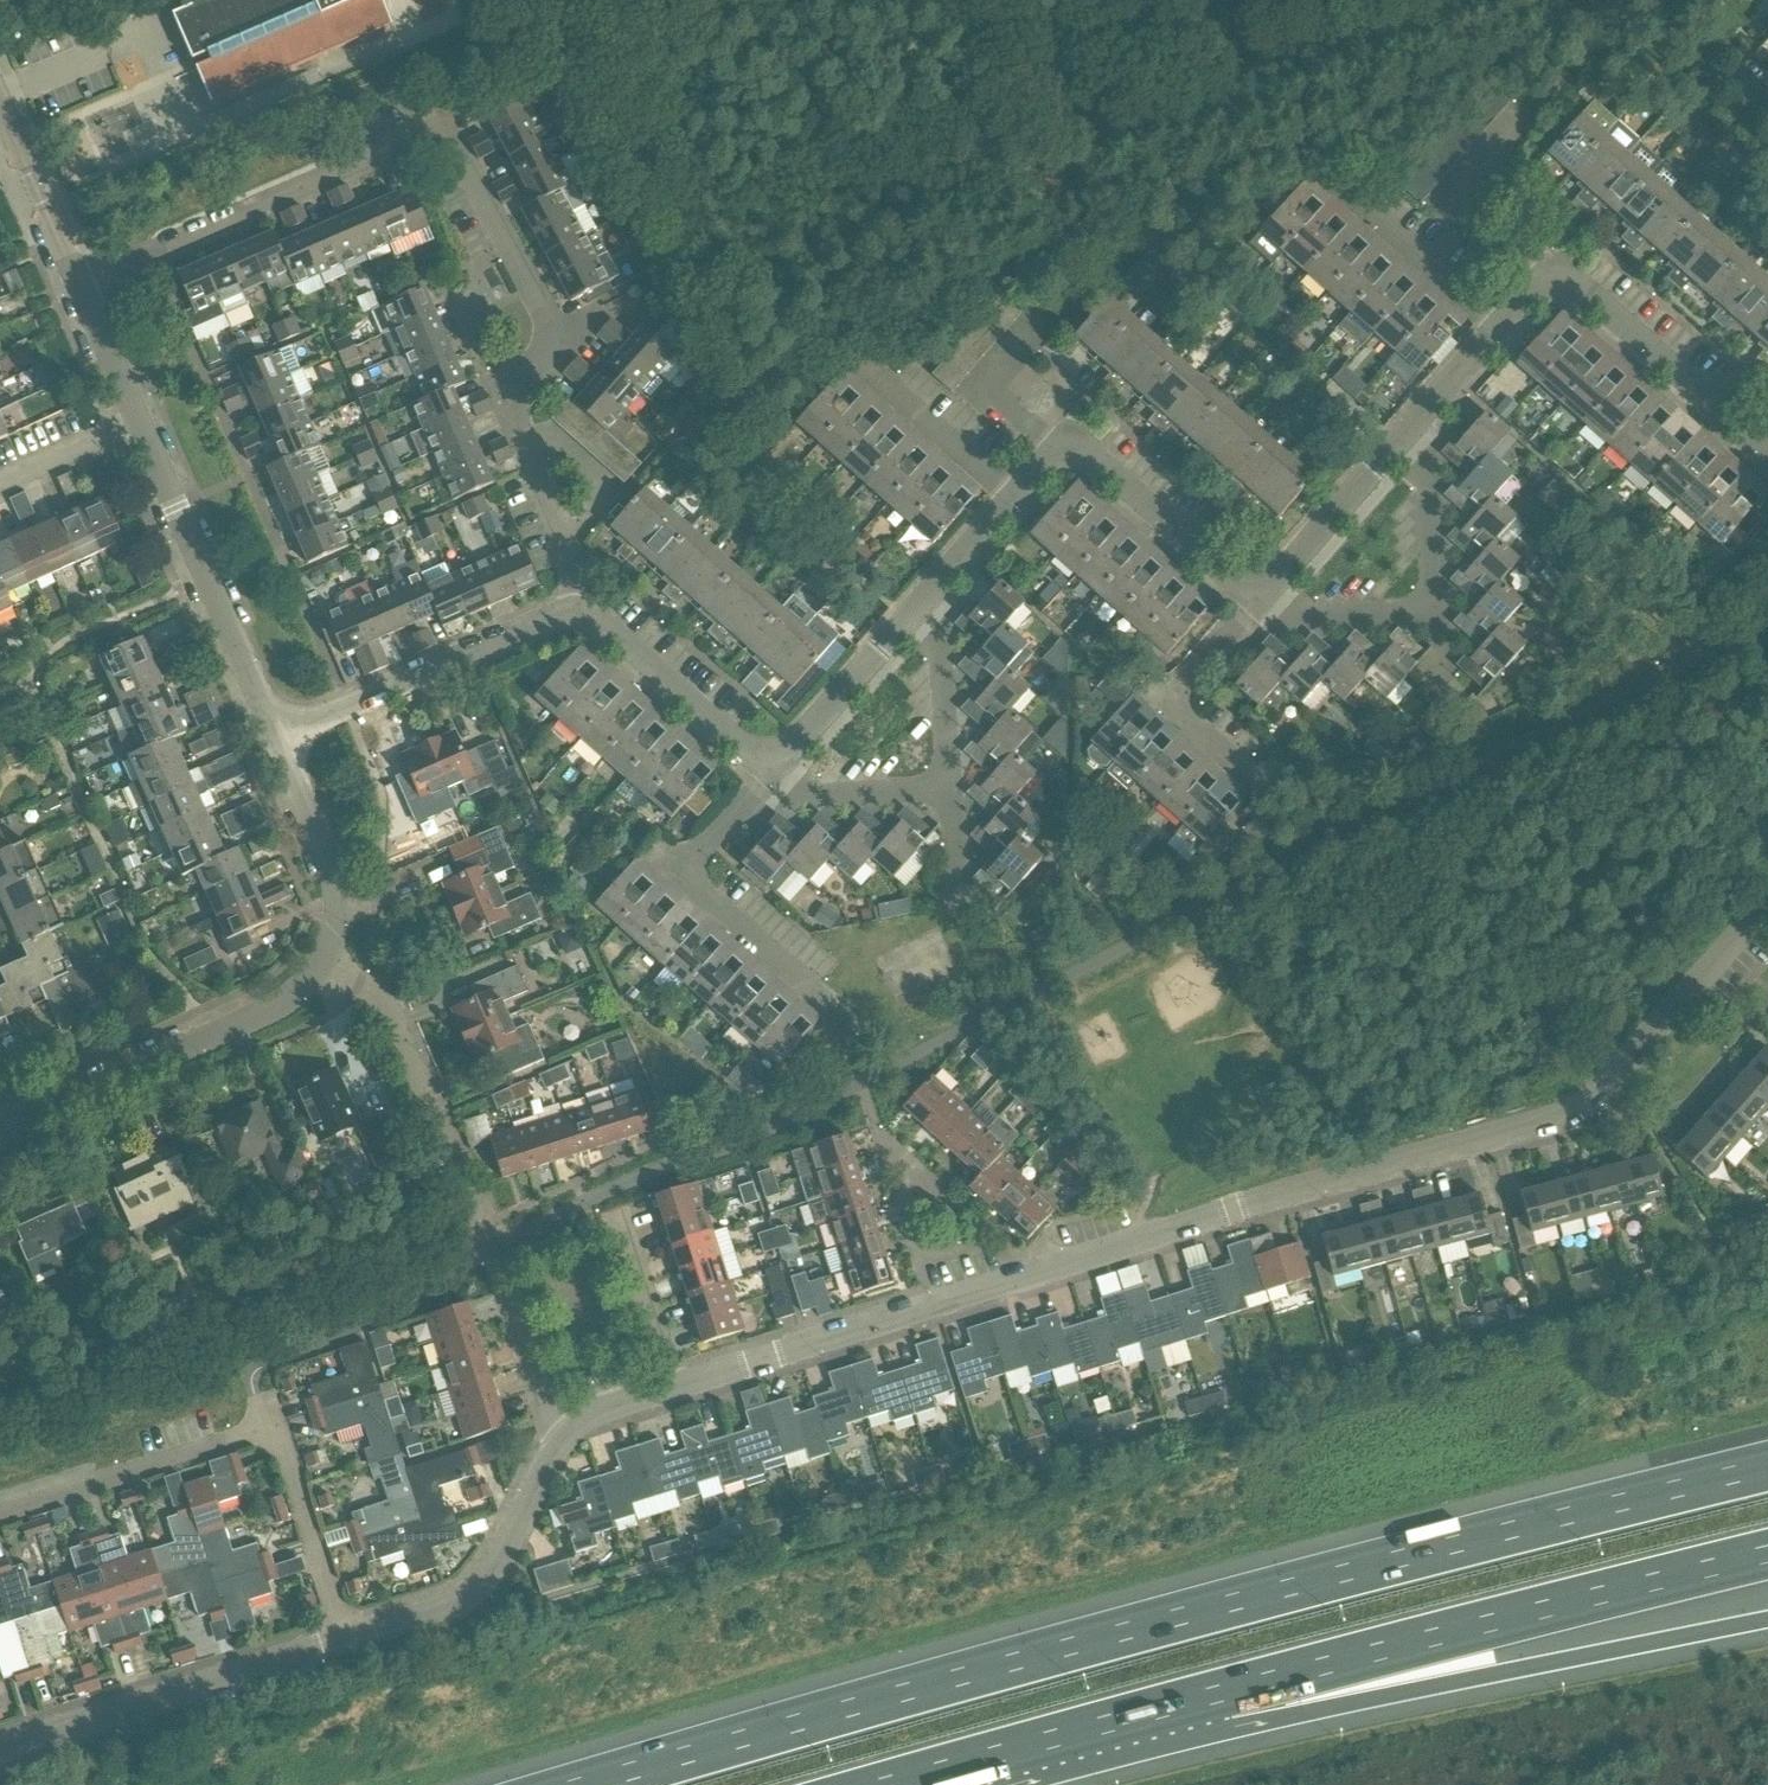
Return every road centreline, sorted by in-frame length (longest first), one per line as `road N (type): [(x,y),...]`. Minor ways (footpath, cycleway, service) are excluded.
road 1 (residential): [(670,1387),(1585,1106),(1767,902)]
road 2 (motorway): [(1767,1469),(1131,1633),(600,1784)]
road 3 (residential): [(573,609),(572,556),(505,389),(540,359),(551,335),(443,129),(75,276)]
road 4 (motorway): [(1214,1695),(1767,1554)]
road 5 (motorway): [(1214,1695),(1497,1674),(1767,1615)]
road 6 (residential): [(0,1130),(284,1004),(326,952)]
road 7 (residential): [(496,1273),(397,1025),(326,952)]
road 8 (residential): [(0,1750),(343,1640)]
road 9 (residential): [(1258,596),(1302,616),(1434,610),(1427,482),(1400,440)]
road 10 (residential): [(1499,326),(1542,279),(1578,282),(1767,452)]
road 11 (residential): [(273,733),(139,423)]
road 12 (residential): [(273,733),(573,609)]
road 13 (motorway): [(907,1784),(1214,1695)]
road 14 (residential): [(1015,494),(1056,448),(1077,445),(1258,596)]
road 15 (residential): [(343,1640),(460,1603),(485,1580),(556,1443)]
road 16 (residential): [(670,1387),(614,1225),(496,1273)]
road 17 (residential): [(0,1515),(235,1440),(268,1437)]
road 18 (residential): [(1260,777),(1167,700),(1258,596)]
road 19 (residential): [(573,609),(594,615),(773,767)]
road 20 (residential): [(1499,326),(1318,167)]
road 21 (residential): [(326,952),(340,889),(273,733)]
road 22 (residential): [(773,767),(924,596)]
road 23 (residential): [(343,1640),(287,1457),(268,1437)]
road 24 (residential): [(1258,596),(1400,440)]
road 25 (residential): [(1015,494),(866,366)]
road 26 (residential): [(832,1000),(686,870)]
road 27 (residential): [(948,784),(939,621),(924,596)]
road 28 (residential): [(75,276),(0,99)]
road 29 (residential): [(948,784),(796,789),(773,767)]
road 30 (residential): [(556,1443),(496,1273)]
road 31 (residential): [(139,423),(75,276)]
road 32 (residential): [(139,423),(0,486)]
road 33 (residential): [(1400,440),(1499,326)]
road 34 (residential): [(924,596),(1015,494)]
road 35 (residential): [(773,767),(686,870)]
road 36 (residential): [(556,1443),(590,1413),(670,1387)]

